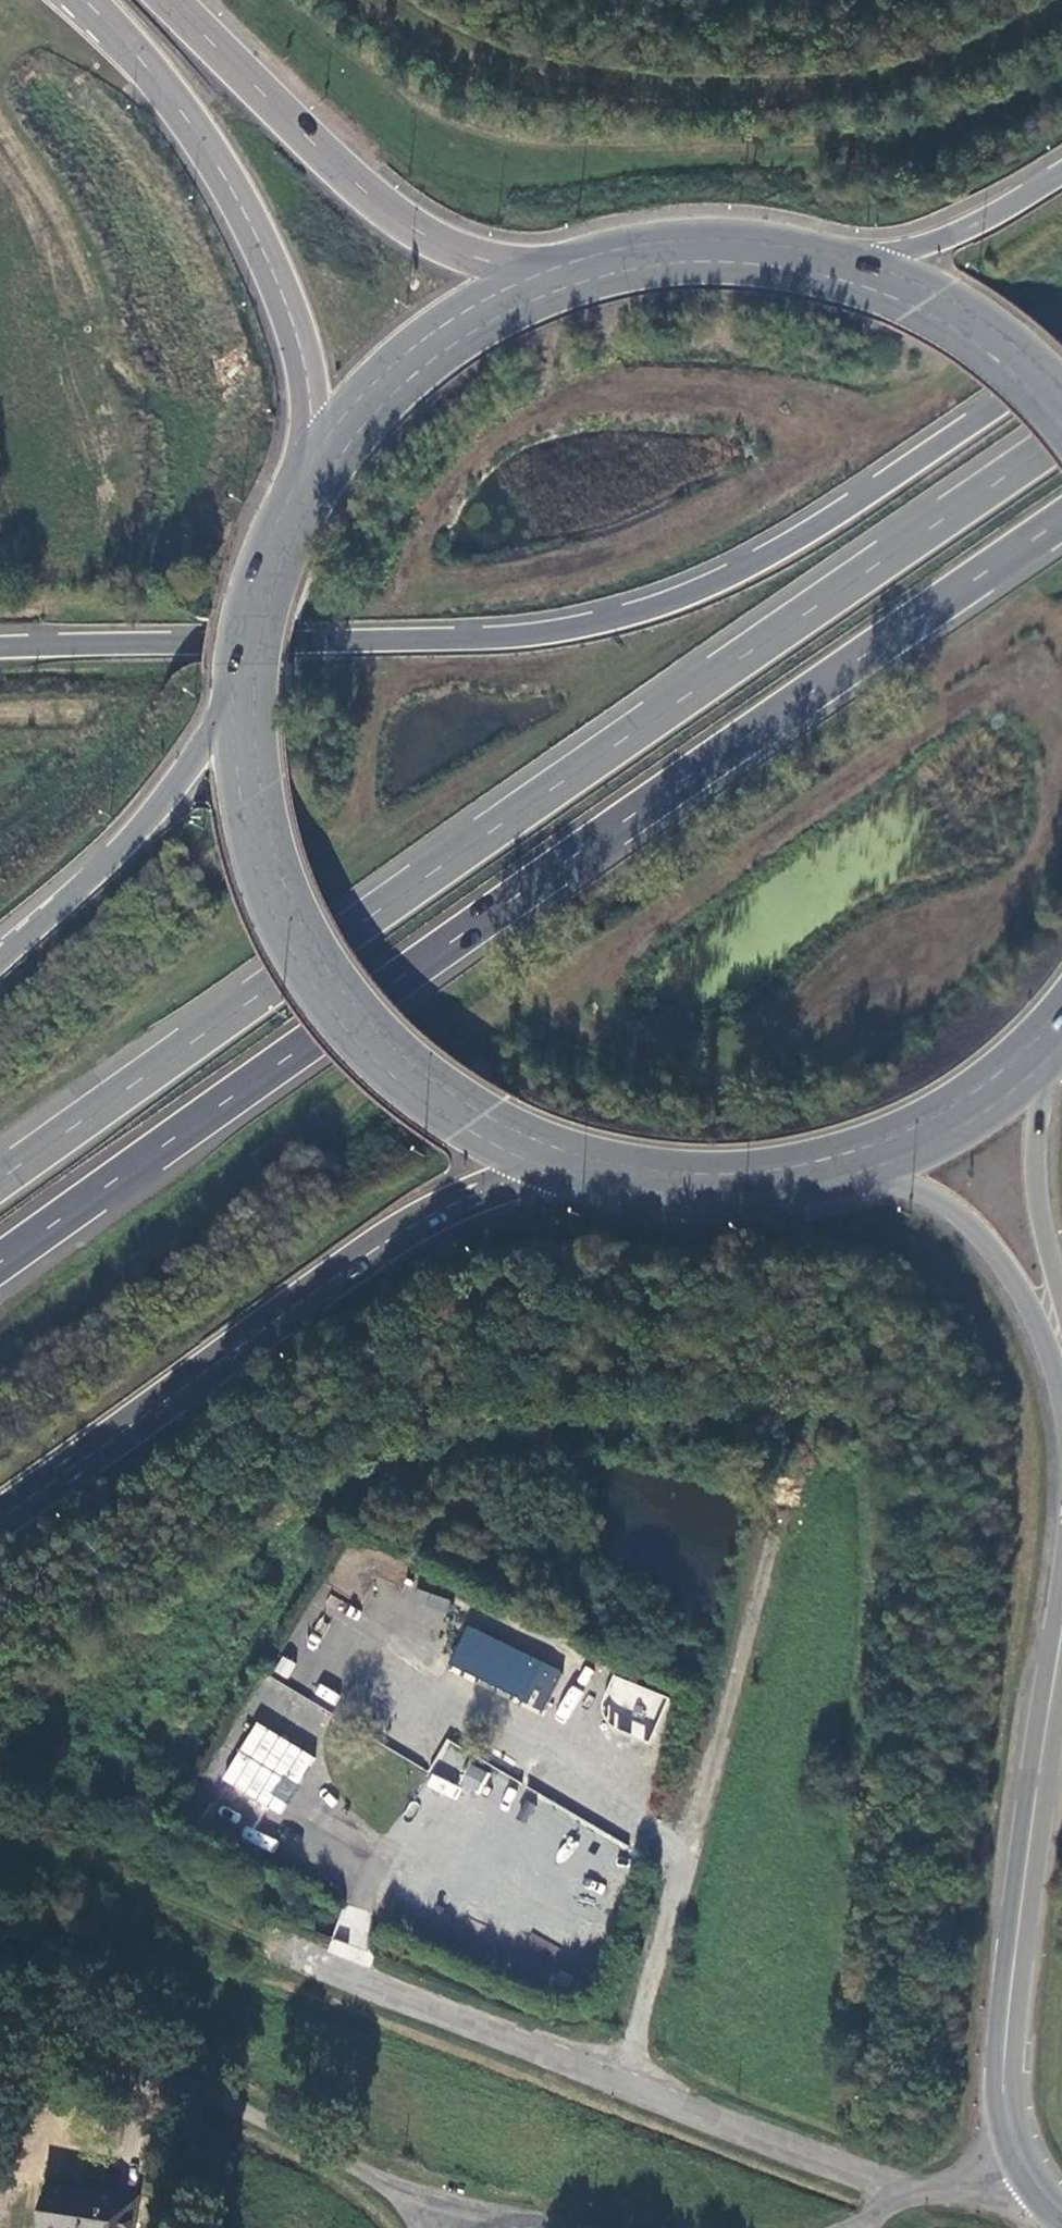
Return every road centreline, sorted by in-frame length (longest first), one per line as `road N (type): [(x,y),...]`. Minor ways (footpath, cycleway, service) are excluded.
road 1 (track): [(614,2080),(695,1836),(800,1456),(797,1428),(769,1417),(607,1422),(357,1485),(263,1553),(165,1647),(153,1674),(170,1753),(208,1787),(260,1812)]
road 2 (trunk): [(0,1263),(1061,516)]
road 3 (trunk): [(1061,439),(375,908),(0,1178)]
road 4 (trunk): [(1061,359),(771,553),(612,619),(482,638),(0,645)]
road 5 (unclassified): [(909,2190),(290,1952)]
road 6 (trunk): [(0,1517),(418,1220),(549,1166)]
road 7 (primary): [(236,699),(239,774),(254,849),(283,923),(322,991),(373,1052),(433,1104),(549,1166)]
road 8 (secondary): [(1061,1624),(1004,2068),(1004,2110),(1018,2163)]
road 9 (primary): [(87,0),(179,107),(261,242),(306,367),(316,452)]
road 10 (primary): [(548,269),(458,248),(387,208),(171,0)]
road 11 (track): [(357,1485),(741,1669)]
road 12 (secondary): [(236,699),(117,853),(0,961)]
road 13 (primary): [(862,262),(773,243),(681,240),(548,269)]
road 14 (track): [(290,1952),(256,1949),(72,1857),(0,1843)]
road 15 (primary): [(549,1166),(702,1195),(856,1174)]
road 16 (primary): [(548,269),(418,342),(316,452)]
road 17 (secondary): [(856,1174),(927,1193),(958,1211),(990,1244),(1061,1367)]
road 18 (track): [(534,1441),(800,1456)]
road 19 (secondary): [(1061,1309),(1035,1167),(1043,1094),(1060,1050)]
road 20 (primary): [(316,452),(260,568),(236,699)]
road 21 (primary): [(856,1174),(945,1137),(1060,1050)]
road 22 (primary): [(1061,388),(985,322),(862,262)]
road 23 (trunk): [(1061,172),(969,225),(862,262)]
road 24 (unclassified): [(598,2227),(511,2221),(475,2227)]

